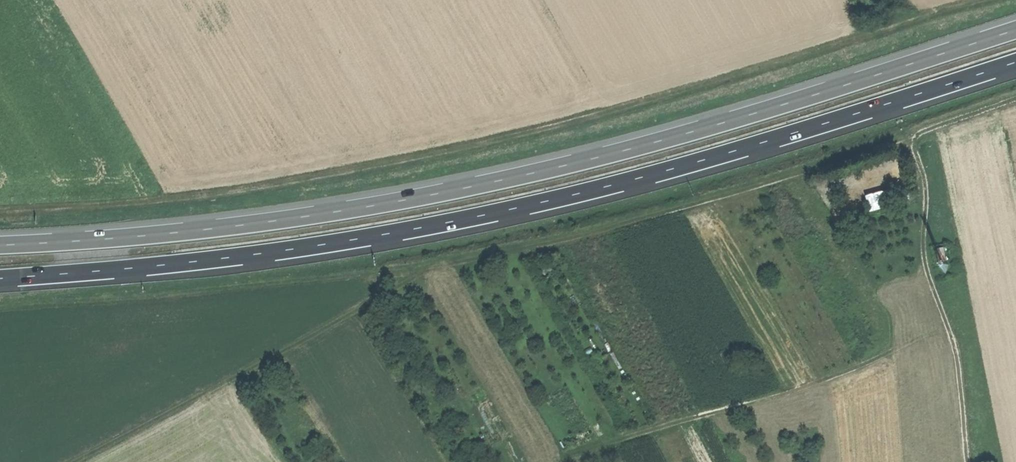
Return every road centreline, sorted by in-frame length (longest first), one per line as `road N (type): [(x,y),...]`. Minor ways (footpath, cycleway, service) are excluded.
road 1 (trunk): [(1015,29),(683,134),(441,194),(230,226),(0,245)]
road 2 (trunk): [(0,278),(233,257),(443,223),(689,163),(1015,61)]
road 3 (track): [(1015,97),(777,180),(522,251),(241,285),(0,302)]
road 4 (track): [(70,461),(445,263)]
road 5 (track): [(547,461),(813,384),(949,328)]
road 6 (track): [(971,461),(958,359),(925,257),(923,169),(896,139)]

